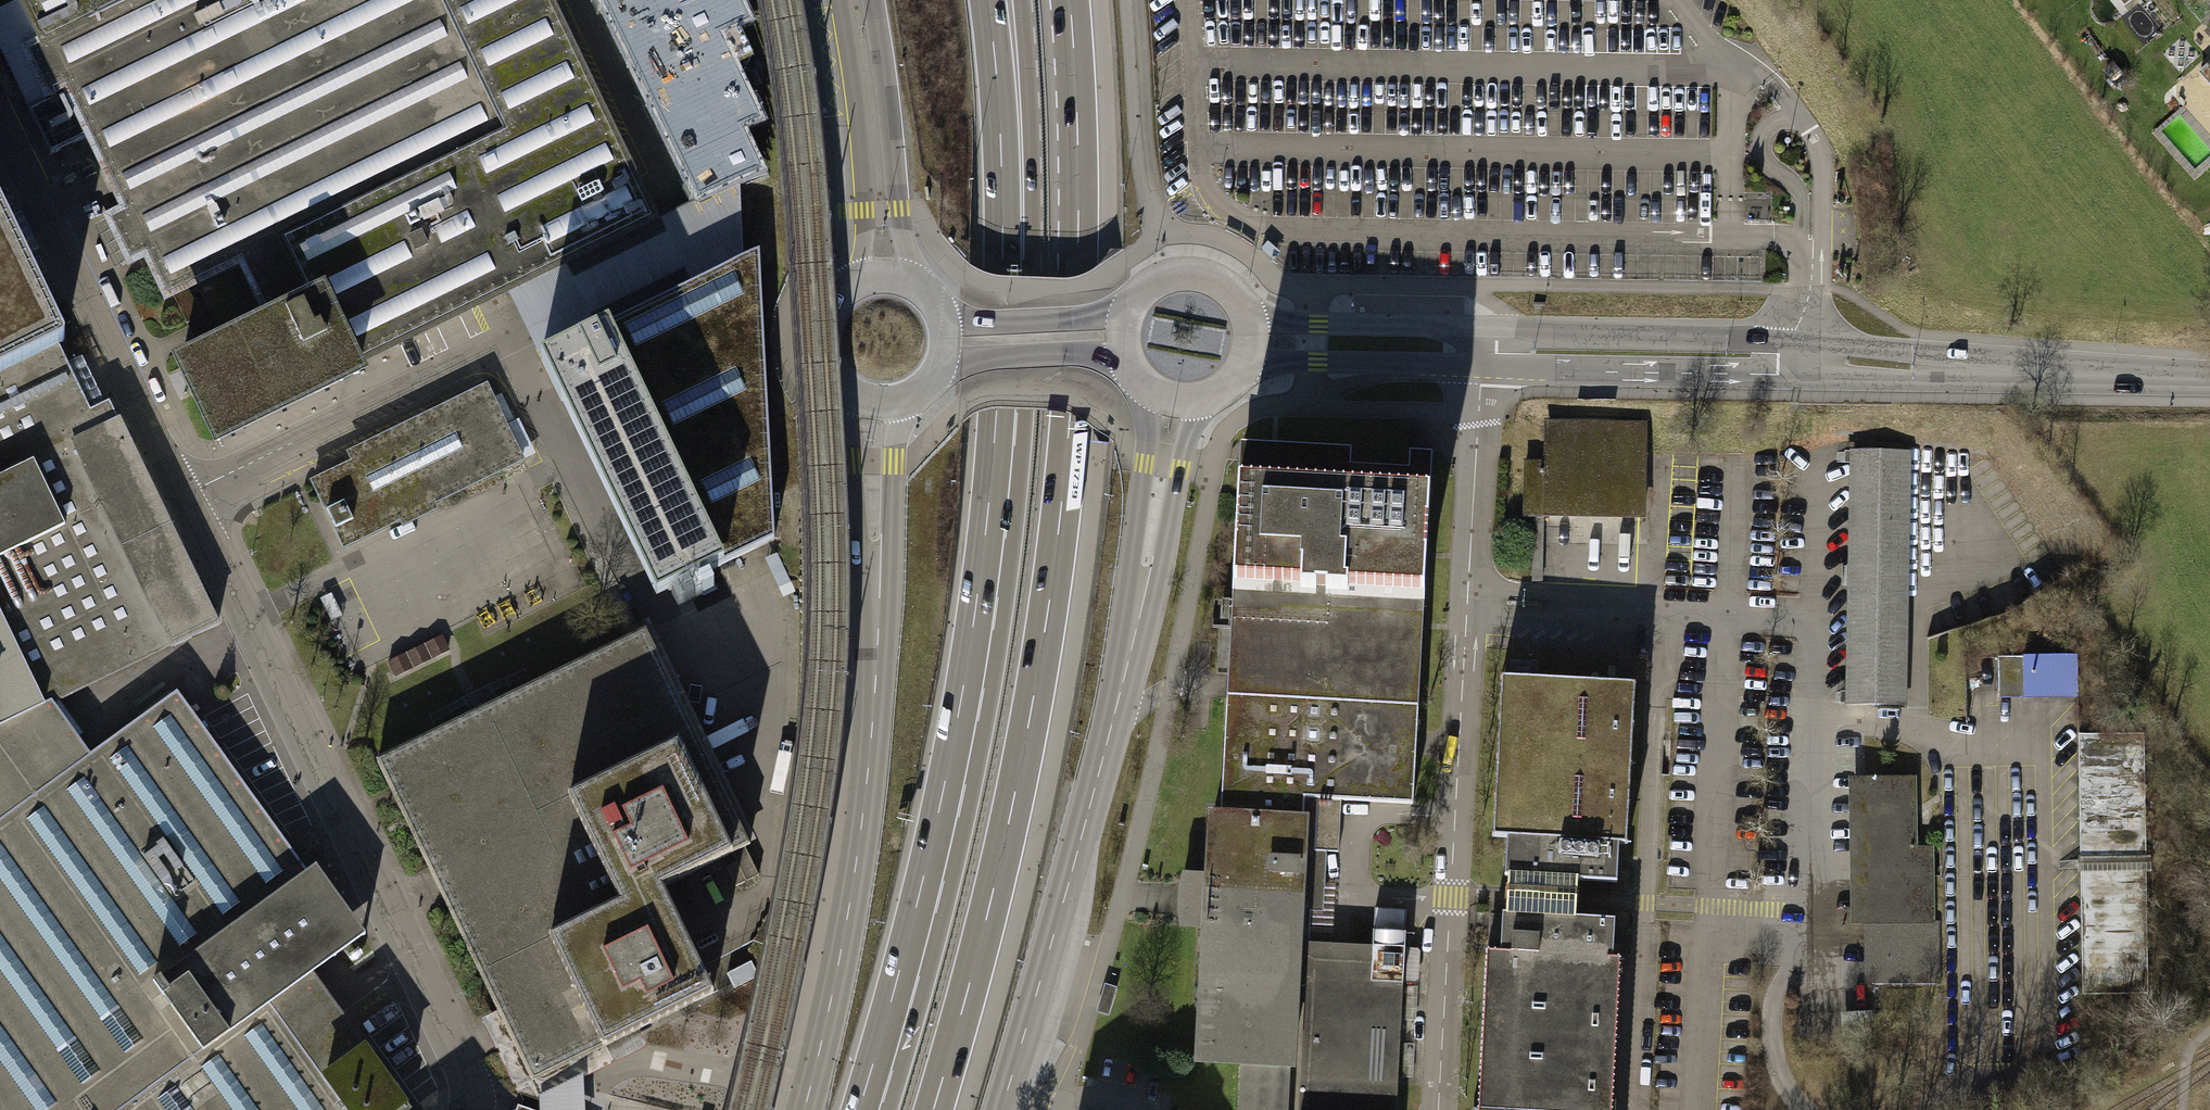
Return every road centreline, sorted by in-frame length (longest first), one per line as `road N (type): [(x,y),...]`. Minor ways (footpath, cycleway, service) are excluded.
road 1 (motorway): [(934,1109),(1004,848),(1060,519),(1079,216),(1070,0)]
road 2 (residential): [(1435,1109),(1473,601),(1480,365)]
road 3 (secondary): [(1000,1109),(1115,712),(1172,403)]
road 4 (motorway): [(994,459),(958,727),(860,1109)]
road 5 (tertiary): [(1955,368),(1899,350),(1481,327)]
road 6 (tertiary): [(1480,365),(1897,381),(1955,368)]
road 7 (secondary): [(804,1109),(847,925),(868,776),(874,653)]
road 8 (motorway): [(988,0),(1003,220),(994,459)]
road 9 (motorway): [(1011,0),(1011,229),(994,459)]
road 10 (secondary): [(830,0),(855,211),(847,285)]
road 11 (secondary): [(913,282),(874,0)]
road 12 (secondary): [(841,387),(874,653)]
road 13 (secondary): [(874,653),(904,399)]
road 14 (tertiary): [(2209,379),(1955,368)]
road 15 (tertiary): [(1481,327),(1249,321)]
road 16 (tertiary): [(1248,362),(1480,365)]
road 17 (secondary): [(1122,334),(947,341)]
road 18 (secondary): [(1249,321),(1223,286),(1181,276),(1141,294),(1122,334)]

